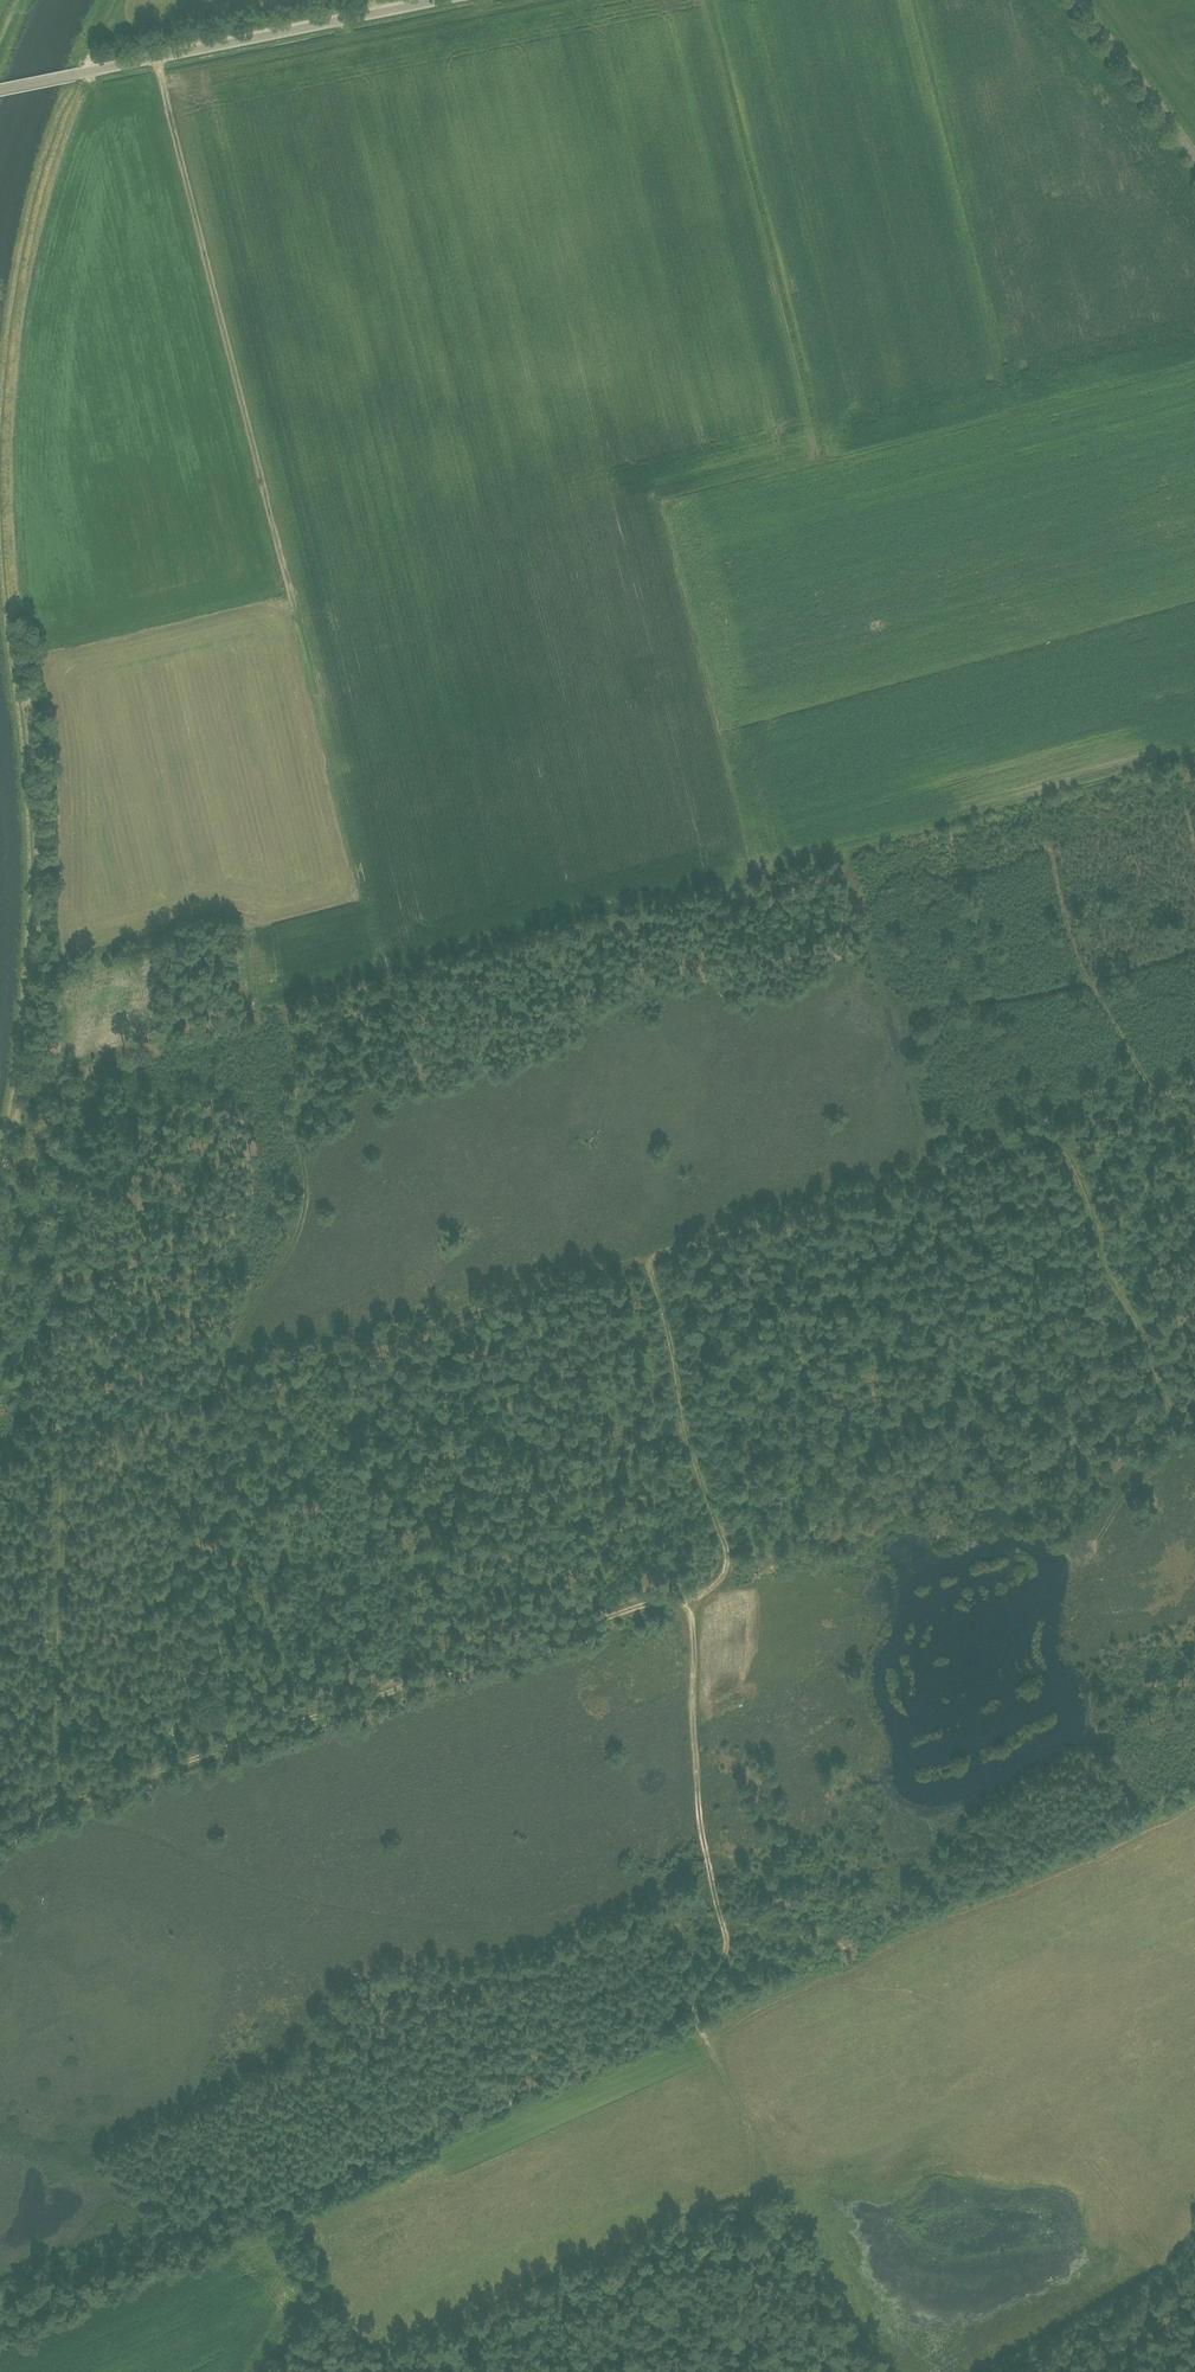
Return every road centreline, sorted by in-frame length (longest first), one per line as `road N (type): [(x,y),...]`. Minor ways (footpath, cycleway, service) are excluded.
road 1 (unclassified): [(0,85),(406,0)]
road 2 (unclassified): [(1194,155),(1080,0)]

